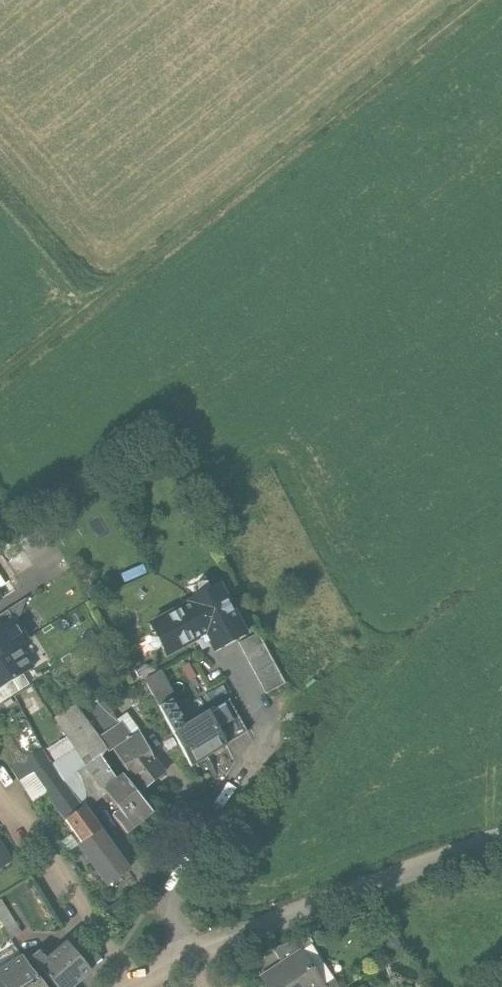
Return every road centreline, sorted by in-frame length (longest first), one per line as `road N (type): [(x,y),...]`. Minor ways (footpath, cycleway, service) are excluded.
road 1 (track): [(490,0),(0,374)]
road 2 (unclassified): [(187,955),(501,840)]
road 3 (residential): [(187,955),(172,912),(172,883),(271,732)]
road 4 (residential): [(129,986),(0,801)]

